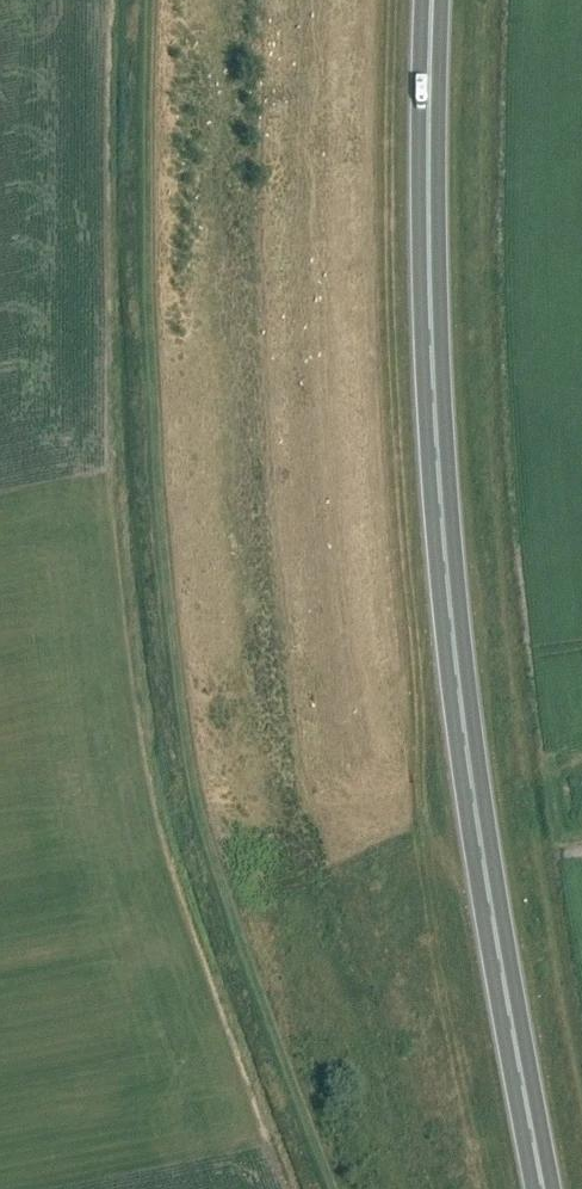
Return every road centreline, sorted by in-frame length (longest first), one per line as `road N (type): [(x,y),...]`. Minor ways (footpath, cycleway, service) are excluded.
road 1 (track): [(142,0),(130,238),(149,542),(169,694),(224,941),(314,1188)]
road 2 (trunk): [(543,1188),(456,666),(429,216),(433,0)]

